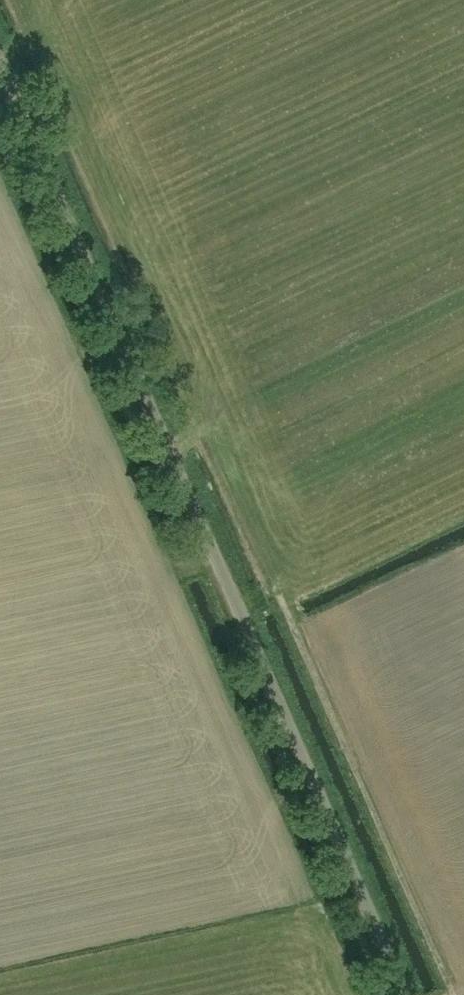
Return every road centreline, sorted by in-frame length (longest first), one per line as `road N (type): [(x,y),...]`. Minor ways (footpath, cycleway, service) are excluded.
road 1 (unclassified): [(403,994),(0,77)]

